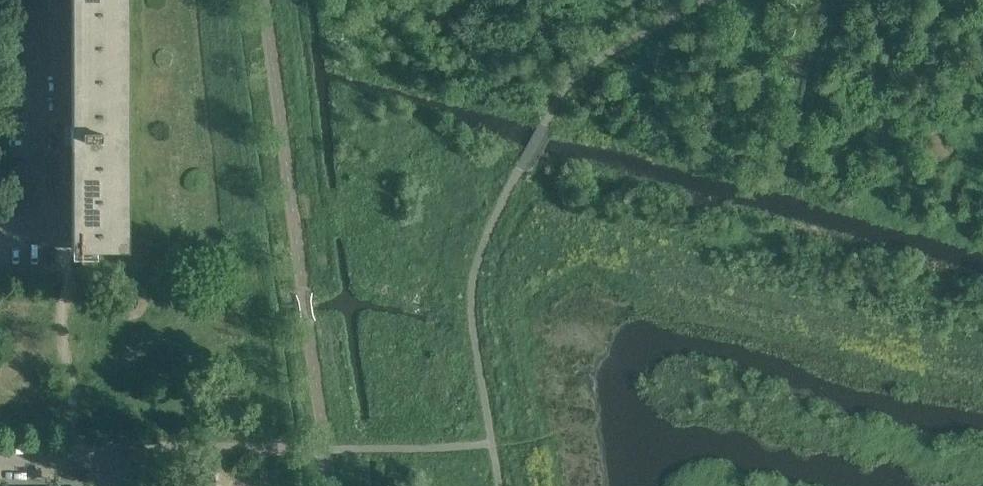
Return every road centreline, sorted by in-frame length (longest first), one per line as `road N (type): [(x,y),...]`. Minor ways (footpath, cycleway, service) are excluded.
road 1 (residential): [(0,230),(26,230),(40,216),(39,0)]

